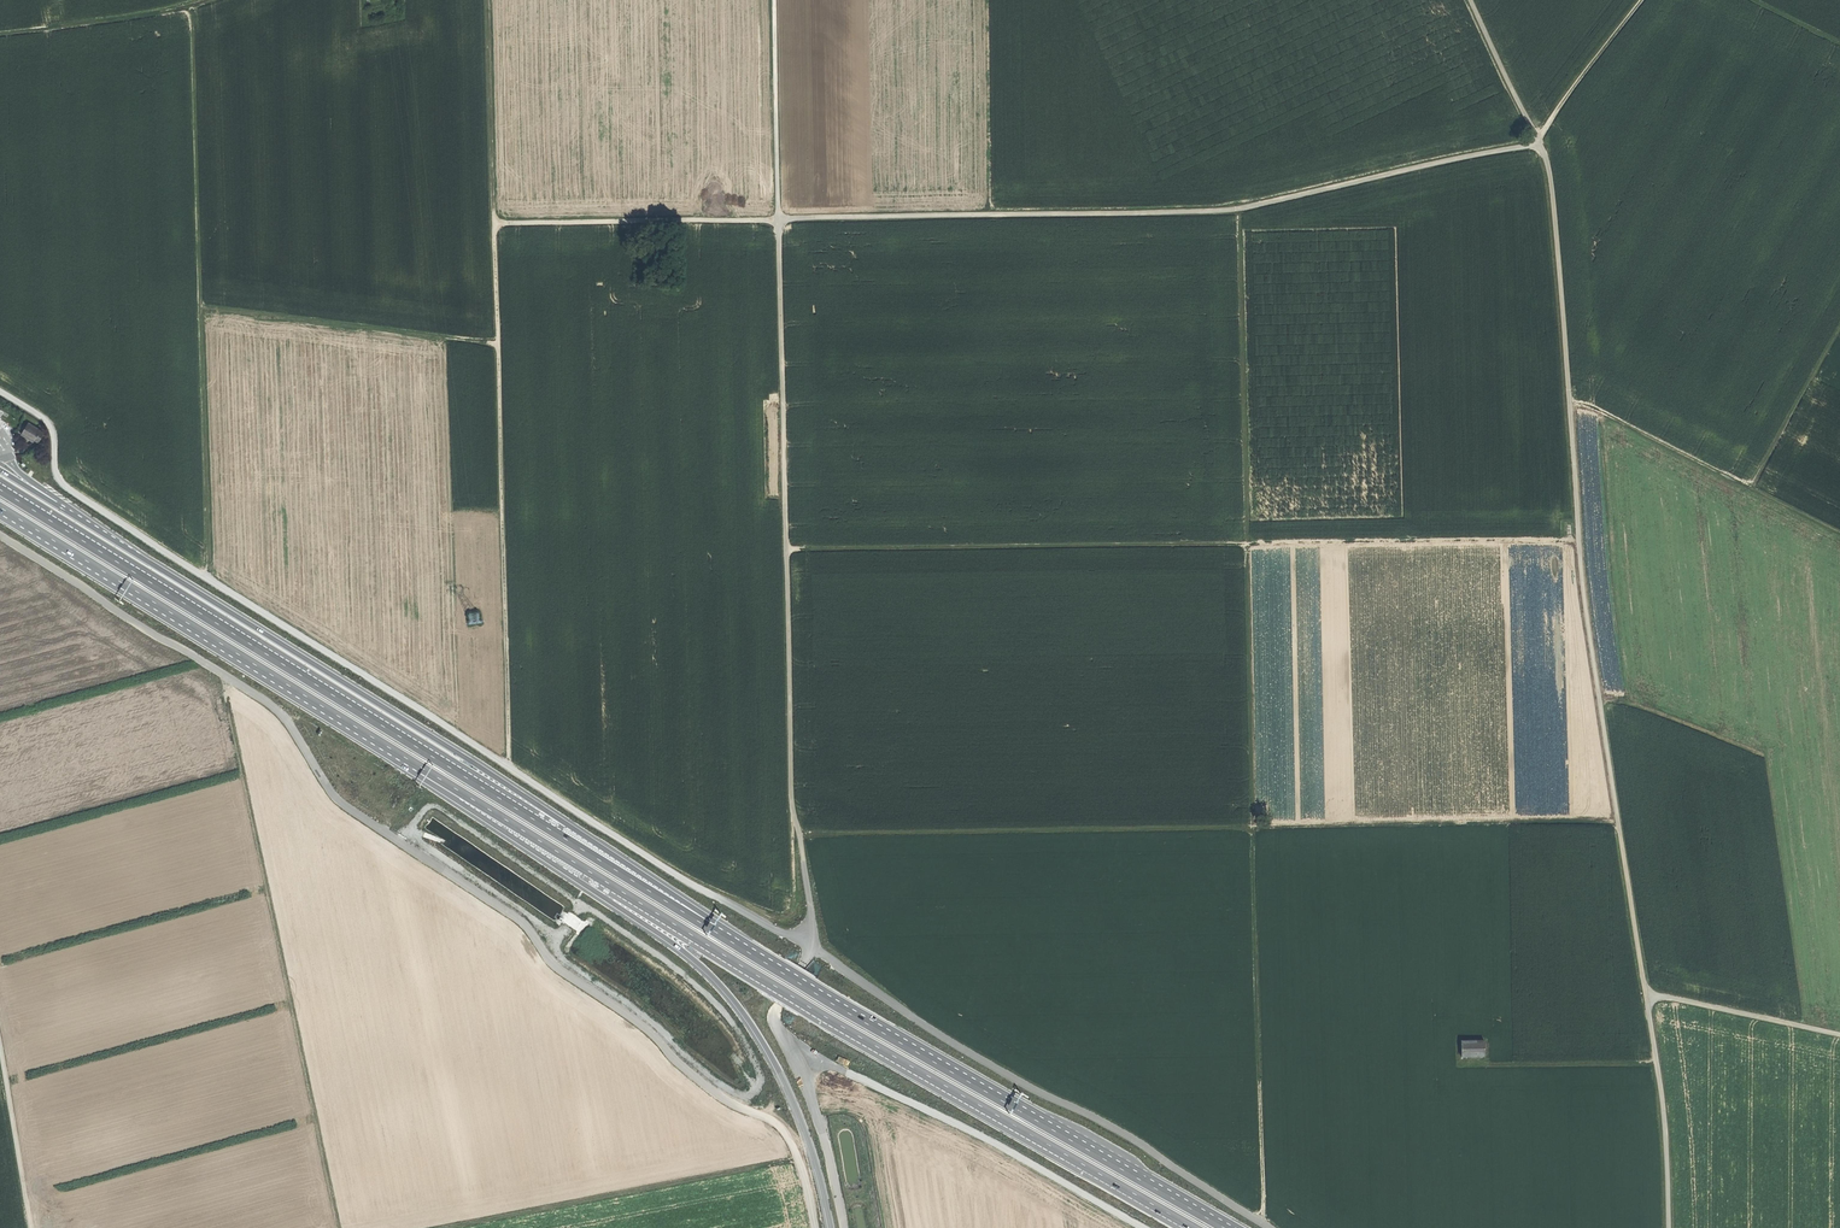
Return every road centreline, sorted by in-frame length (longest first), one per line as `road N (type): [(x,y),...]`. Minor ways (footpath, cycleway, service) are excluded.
road 1 (trunk): [(301,693),(804,1005),(1194,1227)]
road 2 (track): [(1242,205),(1263,1227)]
road 3 (track): [(1470,0),(1550,174),(1584,598),(1646,993)]
road 4 (trunk): [(777,970),(0,490)]
road 5 (track): [(1618,823),(798,833)]
road 6 (trunk): [(777,970),(436,737),(94,527)]
road 7 (track): [(779,221),(1242,205),(1532,145),(1557,112)]
road 8 (trunk): [(301,693),(710,976),(756,1033),(795,1104),(830,1227)]
road 9 (track): [(786,551),(1563,539)]
road 10 (track): [(214,670),(289,727),(344,807),(524,926),(556,970),(662,1046),(733,1109),(784,1128),(797,1160)]
road 11 (track): [(208,579),(203,303),(498,343)]
road 12 (track): [(338,1227),(214,670)]
road 13 (track): [(507,766),(494,226)]
road 14 (track): [(811,941),(940,1039),(1263,1227)]
road 15 (trunk): [(1224,1227),(777,970)]
road 16 (track): [(811,941),(792,799),(786,551)]
road 17 (track): [(800,1067),(836,1068),(942,1117),(1144,1227)]
road 18 (track): [(440,1227),(797,1160)]
road 19 (trunk): [(0,507),(301,693)]
road 20 (track): [(507,766),(208,579)]
road 21 (track): [(811,941),(685,882),(507,766)]
road 22 (track): [(786,551),(779,221)]
road 23 (track): [(1569,403),(1839,528)]
road 24 (track): [(208,579),(52,480),(47,427),(0,396)]
road 25 (track): [(494,226),(779,221)]
road 26 (track): [(0,536),(214,670)]
road 27 (track): [(1646,993),(1668,1227)]
road 28 (track): [(494,226),(492,0)]
road 29 (track): [(779,221),(774,0)]
road 30 (track): [(201,0),(0,30)]
road 31 (track): [(1657,1065),(1459,1065)]
road 32 (track): [(1646,993),(1839,1035)]
road 33 (track): [(0,1047),(31,1227)]
road 34 (track): [(1839,328),(1753,483)]
road 35 (track): [(1598,696),(1763,755)]
road 36 (track): [(800,1067),(841,1227)]
road 37 (track): [(1643,0),(1557,112)]

